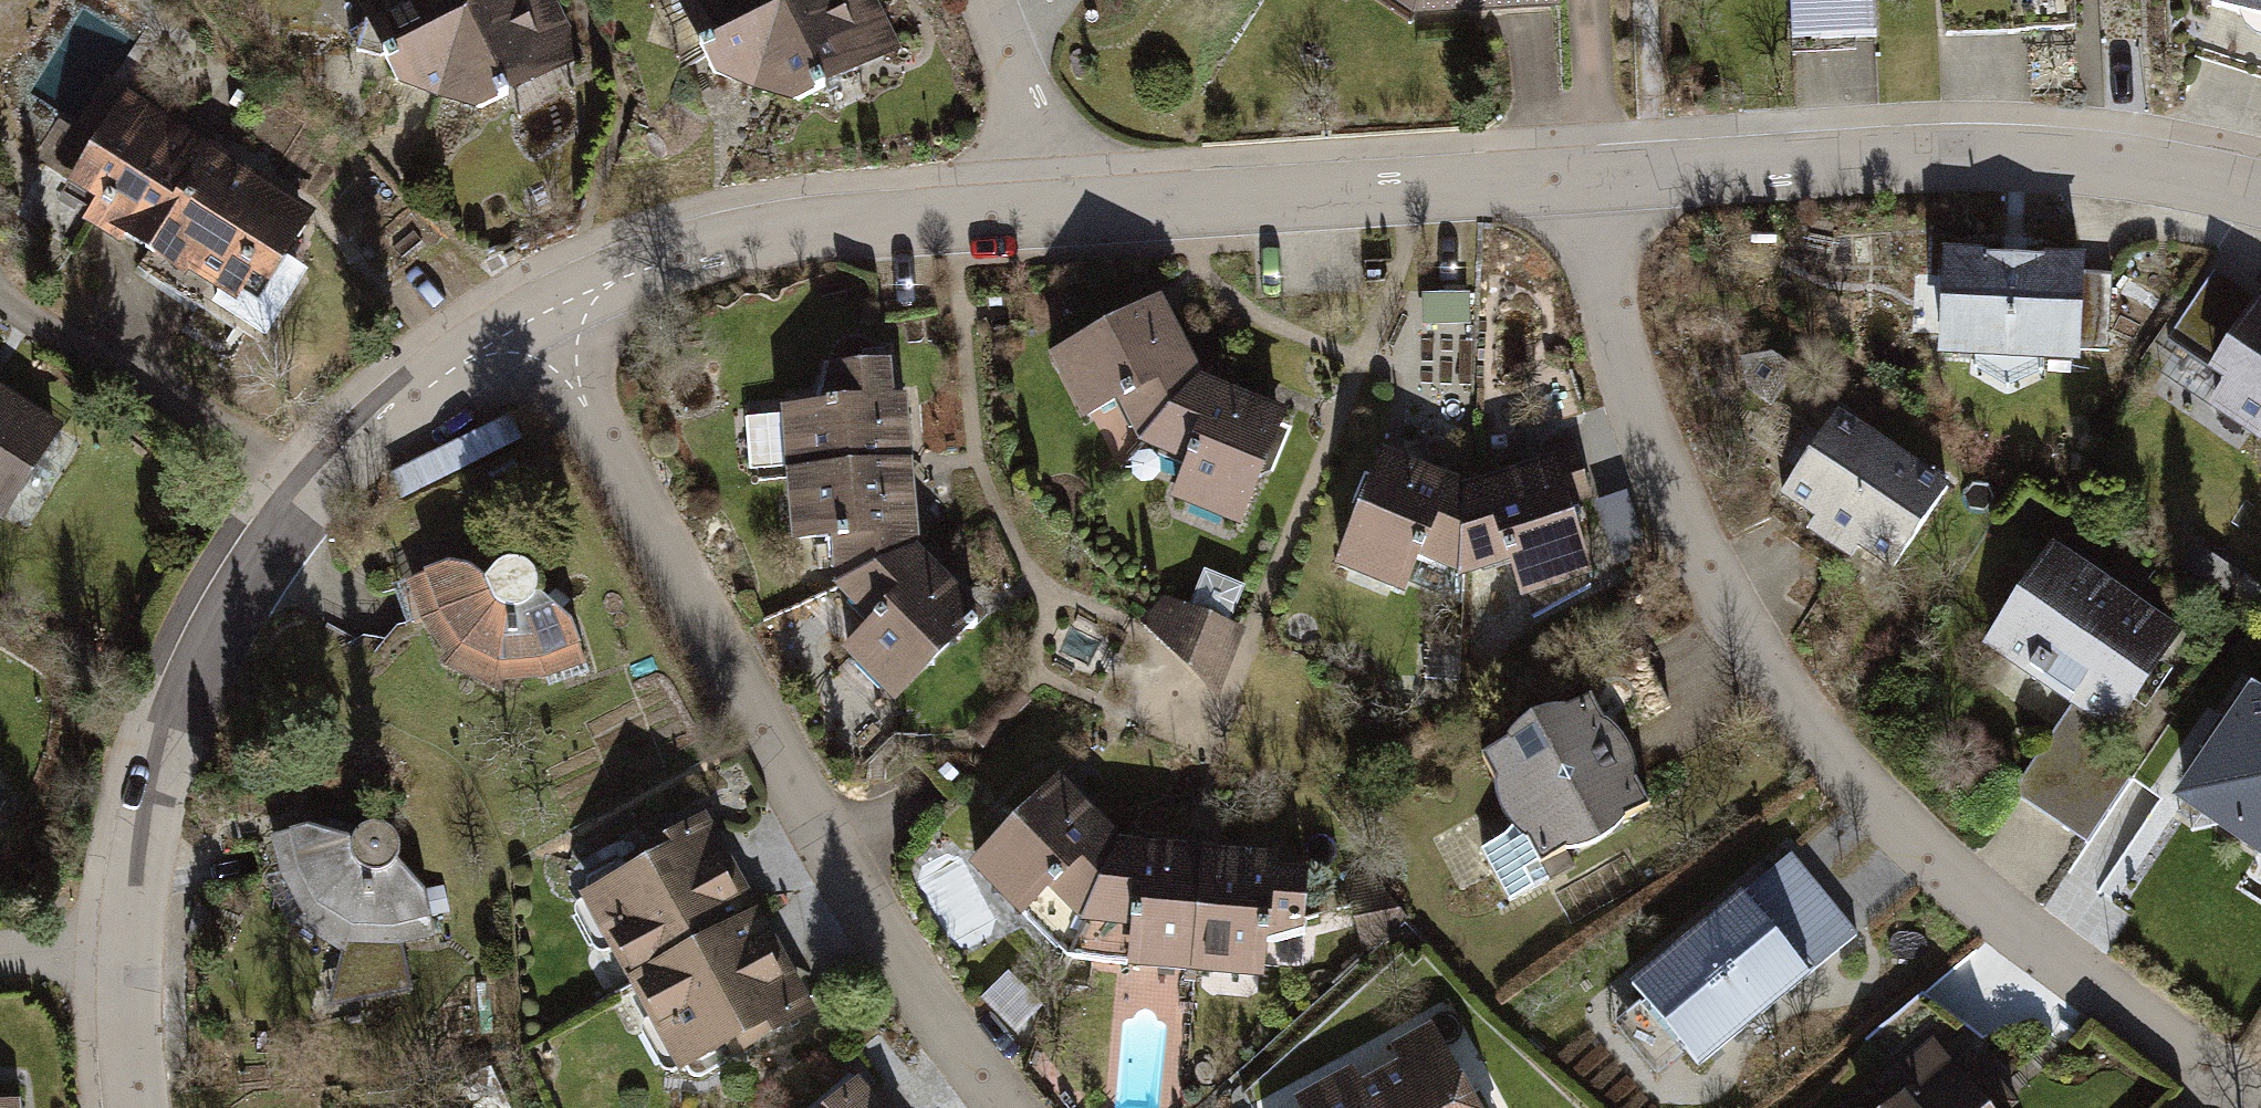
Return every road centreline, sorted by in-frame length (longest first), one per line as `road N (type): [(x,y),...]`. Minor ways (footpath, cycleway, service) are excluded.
road 1 (residential): [(1581,180),(1617,350),(1655,461),(1764,659),(1833,754),(1897,826),(2260,1107)]
road 2 (residential): [(1006,1107),(913,982),(803,806),(535,316)]
road 3 (residential): [(535,316),(442,375),(375,432),(309,500),(260,568),(182,708),(134,871),(125,950)]
road 4 (residential): [(2260,196),(2106,166),(2012,160),(1581,180)]
road 5 (residential): [(1581,180),(1037,215)]
road 6 (residential): [(1037,215),(818,230),(724,245),(626,275),(535,316)]
road 7 (residential): [(1037,215),(1031,133),(983,0)]
road 8 (residential): [(125,950),(133,1107)]
road 9 (residential): [(0,961),(125,950)]

